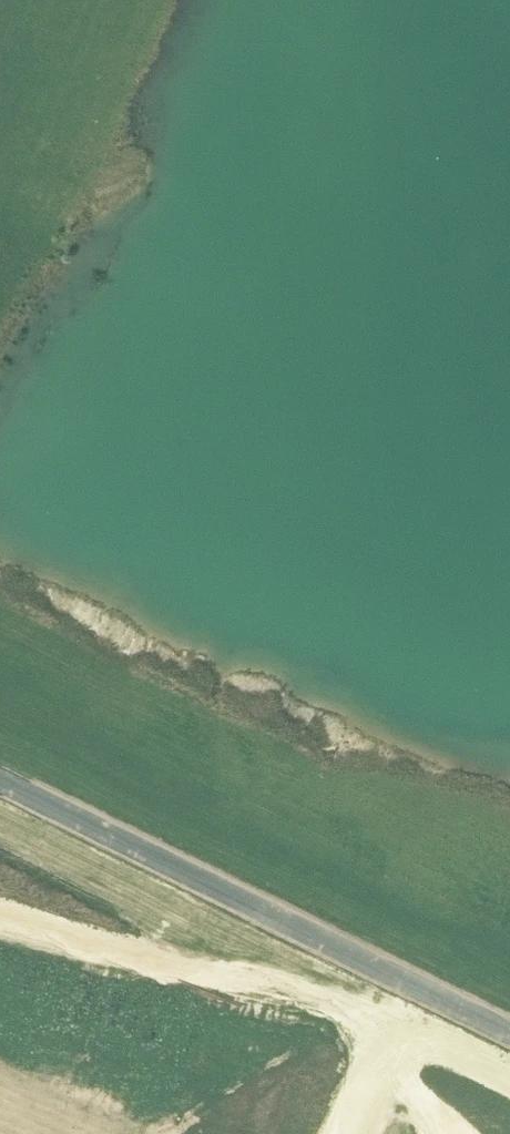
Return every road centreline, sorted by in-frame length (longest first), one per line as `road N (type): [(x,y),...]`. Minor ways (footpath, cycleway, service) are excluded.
road 1 (unclassified): [(509,1024),(0,768)]

